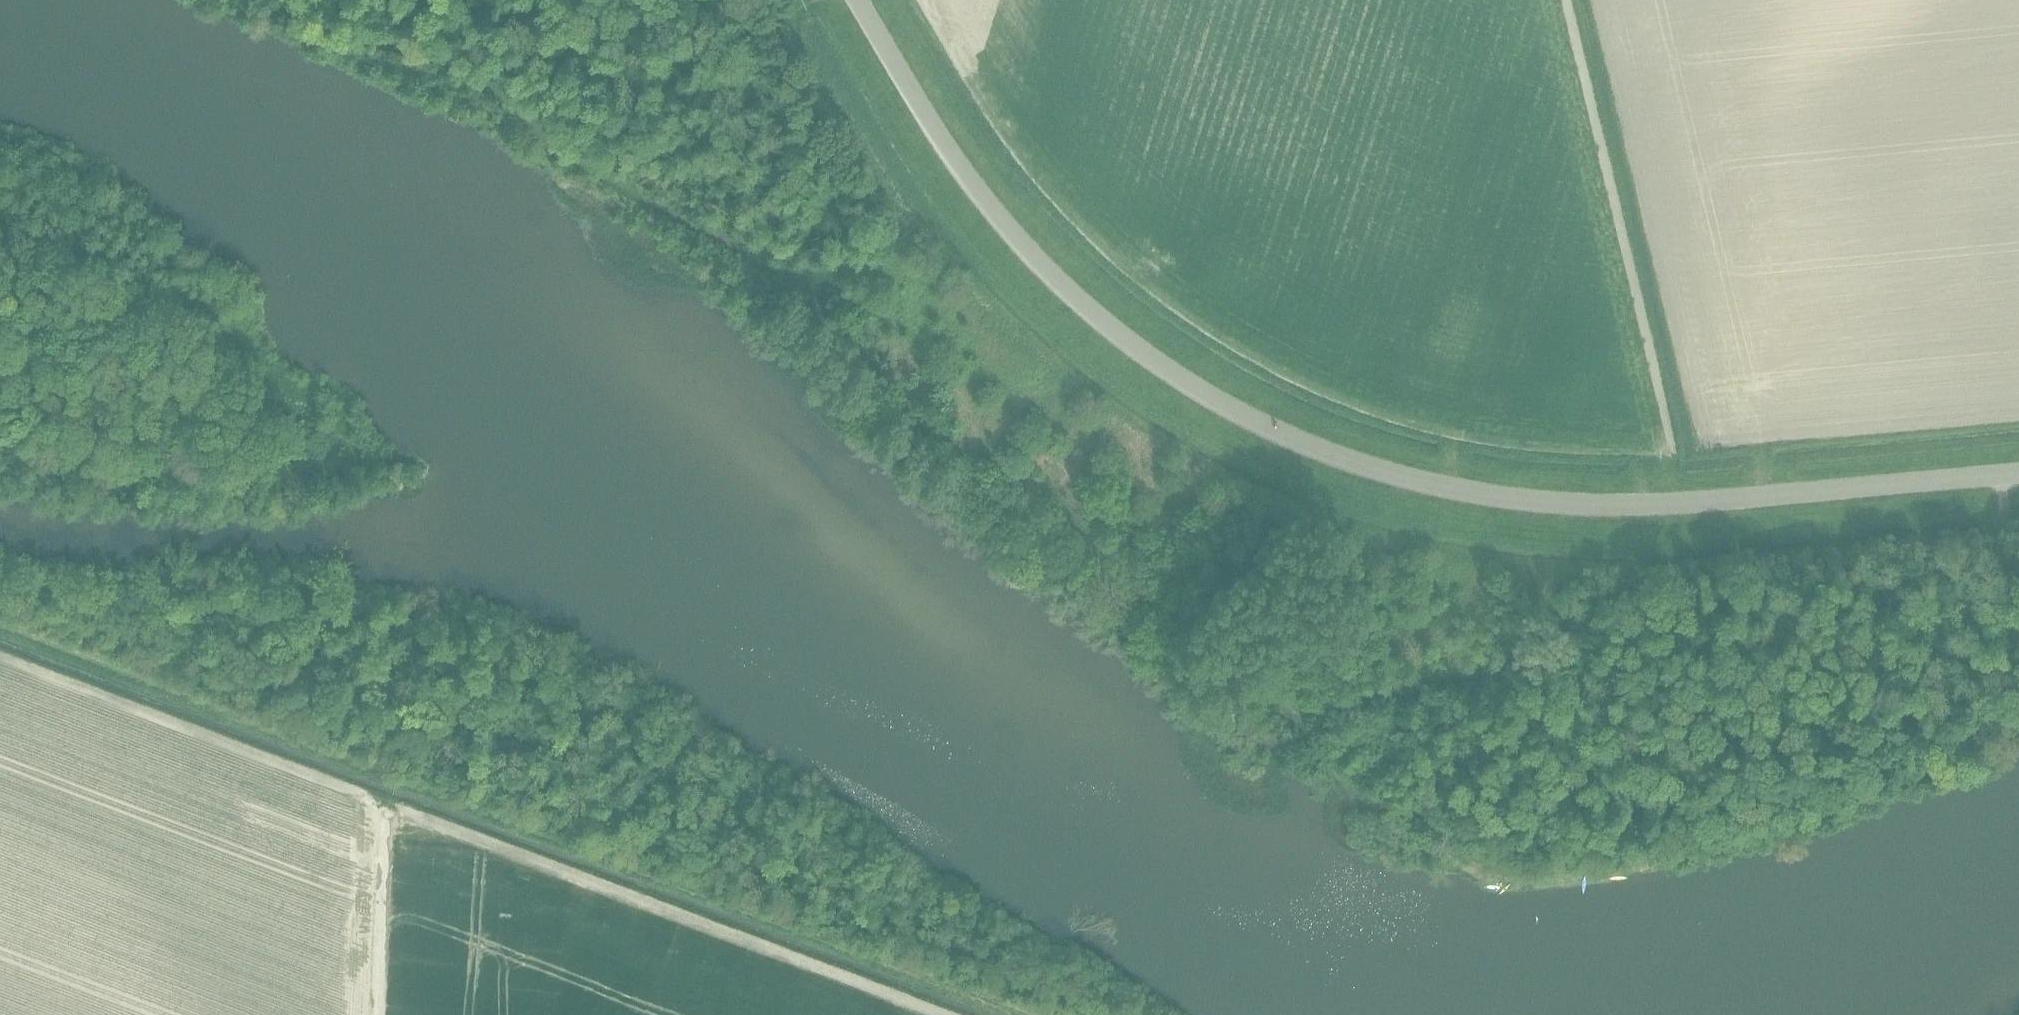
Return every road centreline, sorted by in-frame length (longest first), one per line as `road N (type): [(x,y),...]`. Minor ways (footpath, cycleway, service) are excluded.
road 1 (tertiary): [(859,0),(945,146),(1069,294),(1128,344),(1272,431),(1518,502),(1671,504),(2018,472)]
road 2 (track): [(0,629),(1009,1014)]
road 3 (track): [(375,1014),(385,817)]

